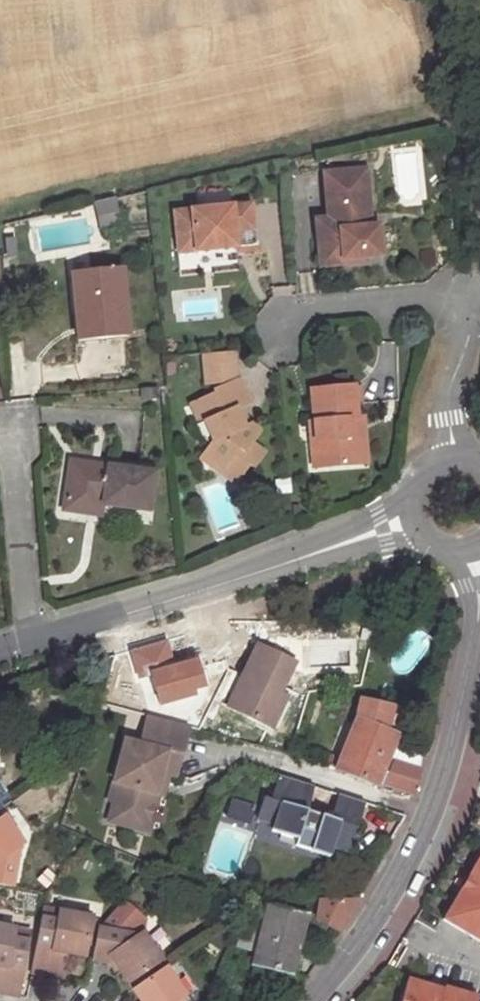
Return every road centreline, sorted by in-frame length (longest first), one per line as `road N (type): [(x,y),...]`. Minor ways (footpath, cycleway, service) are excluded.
road 1 (residential): [(304,1000),(373,916),(415,827),(440,770),(474,641)]
road 2 (residential): [(288,343),(286,309),(478,291),(453,374),(451,457)]
road 3 (residential): [(0,646),(240,576)]
road 4 (track): [(479,199),(438,0)]
road 5 (residential): [(413,488),(240,576)]
road 6 (residential): [(240,576),(428,541)]

